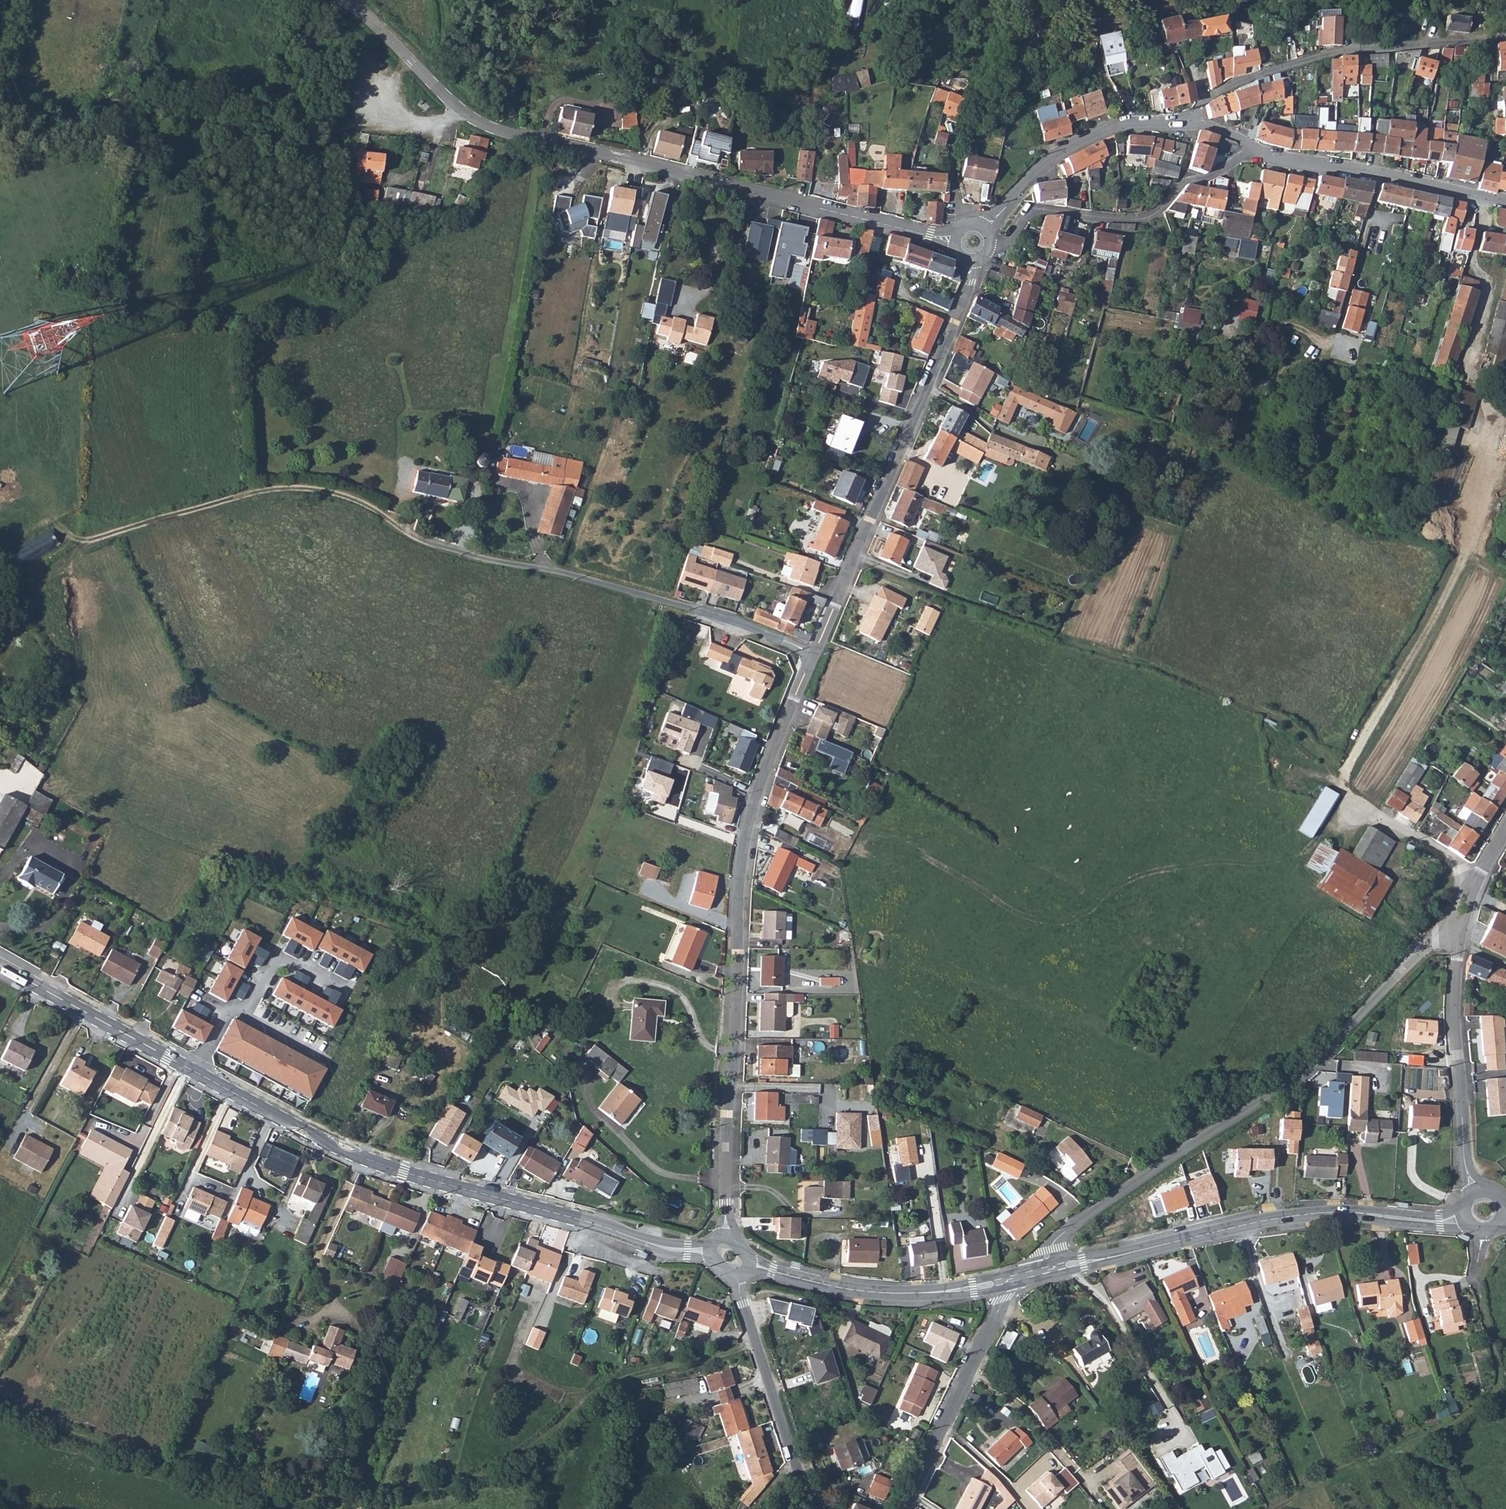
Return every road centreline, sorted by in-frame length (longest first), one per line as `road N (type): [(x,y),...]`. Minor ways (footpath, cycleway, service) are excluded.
road 1 (residential): [(726,1235),(745,849),(815,653)]
road 2 (residential): [(1046,1271),(1052,1244),(1086,1212),(1312,1060),(1434,938),(1454,932)]
road 3 (residential): [(464,111),(501,130),(954,239)]
road 4 (track): [(304,1498),(414,1493),(500,1470),(628,1375),(758,1346)]
road 5 (secondary): [(1465,1217),(1440,1223),(1324,1214),(1267,1221),(1046,1271)]
road 6 (residential): [(815,653),(959,315),(971,261)]
road 7 (secondary): [(0,966),(347,1151)]
road 8 (track): [(455,554),(352,499),(315,489),(262,490),(93,541)]
road 9 (secondary): [(711,1249),(666,1247),(347,1151)]
road 10 (residential): [(815,653),(658,598),(455,554)]
road 11 (track): [(0,1402),(103,1448),(304,1498)]
road 12 (residential): [(1505,40),(1350,50),(1247,79),(1205,100)]
road 13 (residential): [(1256,152),(1182,185),(1146,220),(1033,214),(1008,245),(991,247)]
road 14 (residential): [(1454,932),(1466,1169),(1476,1192)]
road 15 (secondary): [(1005,1282),(909,1293),(853,1289),(750,1263)]
road 16 (residential): [(986,229),(1039,171),(1088,138),(1127,124),(1196,122)]
road 17 (unclassified): [(904,1508),(1005,1282)]
road 18 (unclassified): [(810,1508),(735,1277)]
road 19 (track): [(1219,319),(1224,335),(1238,339),(1286,326),(1374,352)]
road 20 (residential): [(1380,174),(1338,339)]
road 21 (unclassified): [(344,0),(464,111)]
road 22 (residential): [(1476,879),(1355,805)]
road 23 (residential): [(1380,174),(1505,202)]
road 24 (residential): [(1256,152),(1380,174)]

